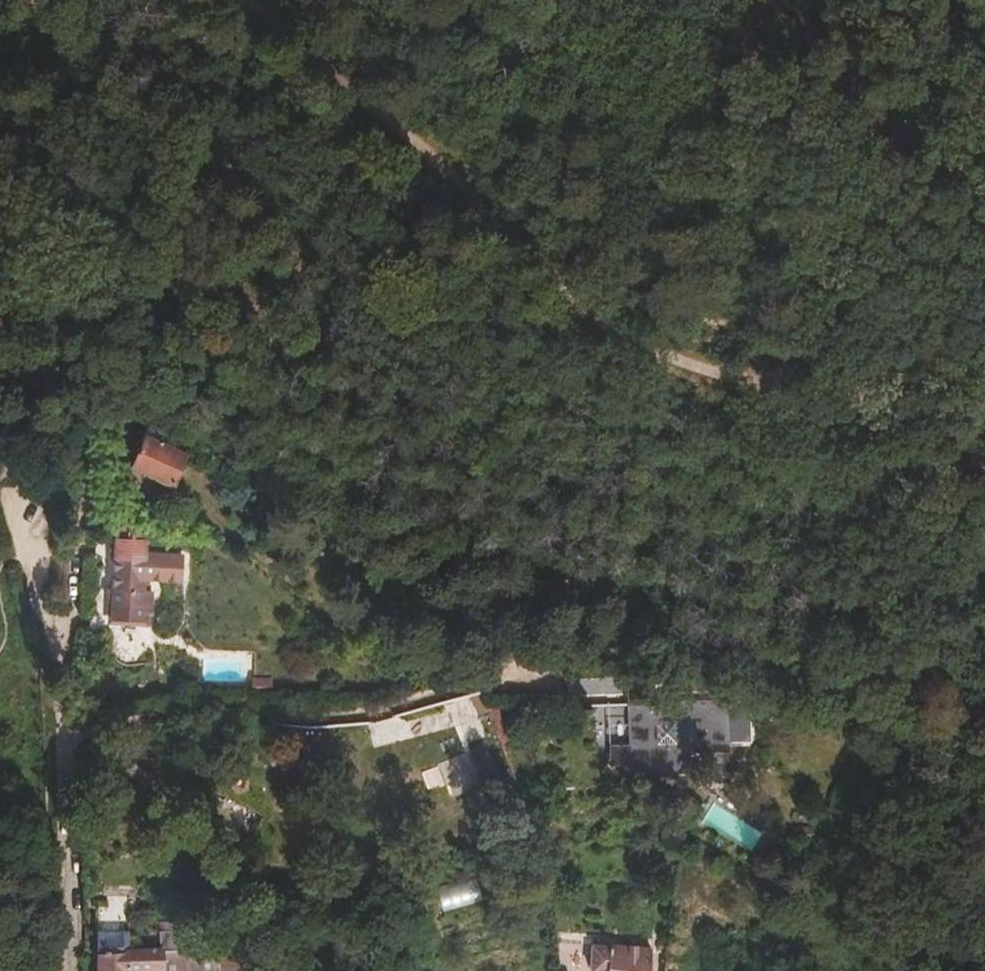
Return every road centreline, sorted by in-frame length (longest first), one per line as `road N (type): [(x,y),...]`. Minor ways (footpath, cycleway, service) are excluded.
road 1 (track): [(984,386),(912,398),(797,393),(707,374),(650,348),(574,303),(428,151),(251,0)]
road 2 (track): [(63,639),(78,588),(80,417),(12,0)]
road 3 (track): [(253,247),(221,252),(170,221),(69,43),(25,0)]
road 4 (track): [(151,0),(210,142),(253,216),(253,247)]
road 5 (track): [(63,639),(48,630),(34,551),(0,447)]
road 6 (track): [(761,0),(760,172)]

